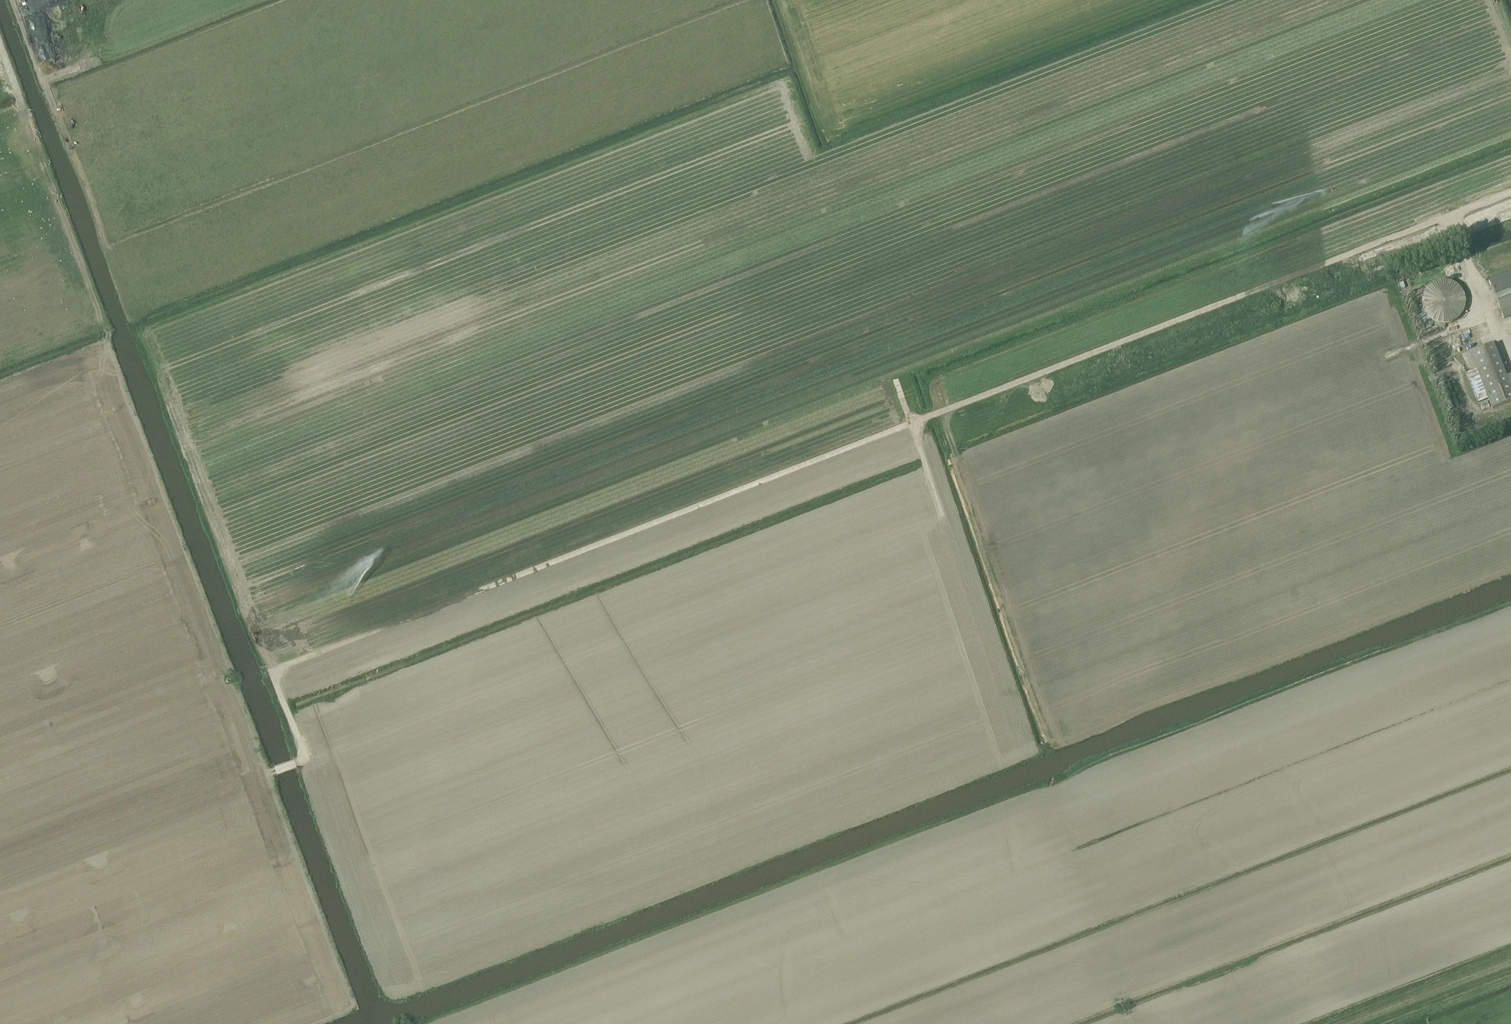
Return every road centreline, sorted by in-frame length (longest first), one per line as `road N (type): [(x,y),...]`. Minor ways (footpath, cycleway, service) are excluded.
road 1 (track): [(258,777),(304,757),(273,671),(1510,192)]
road 2 (track): [(1355,1023),(1510,963)]
road 3 (track): [(896,380),(943,517)]

